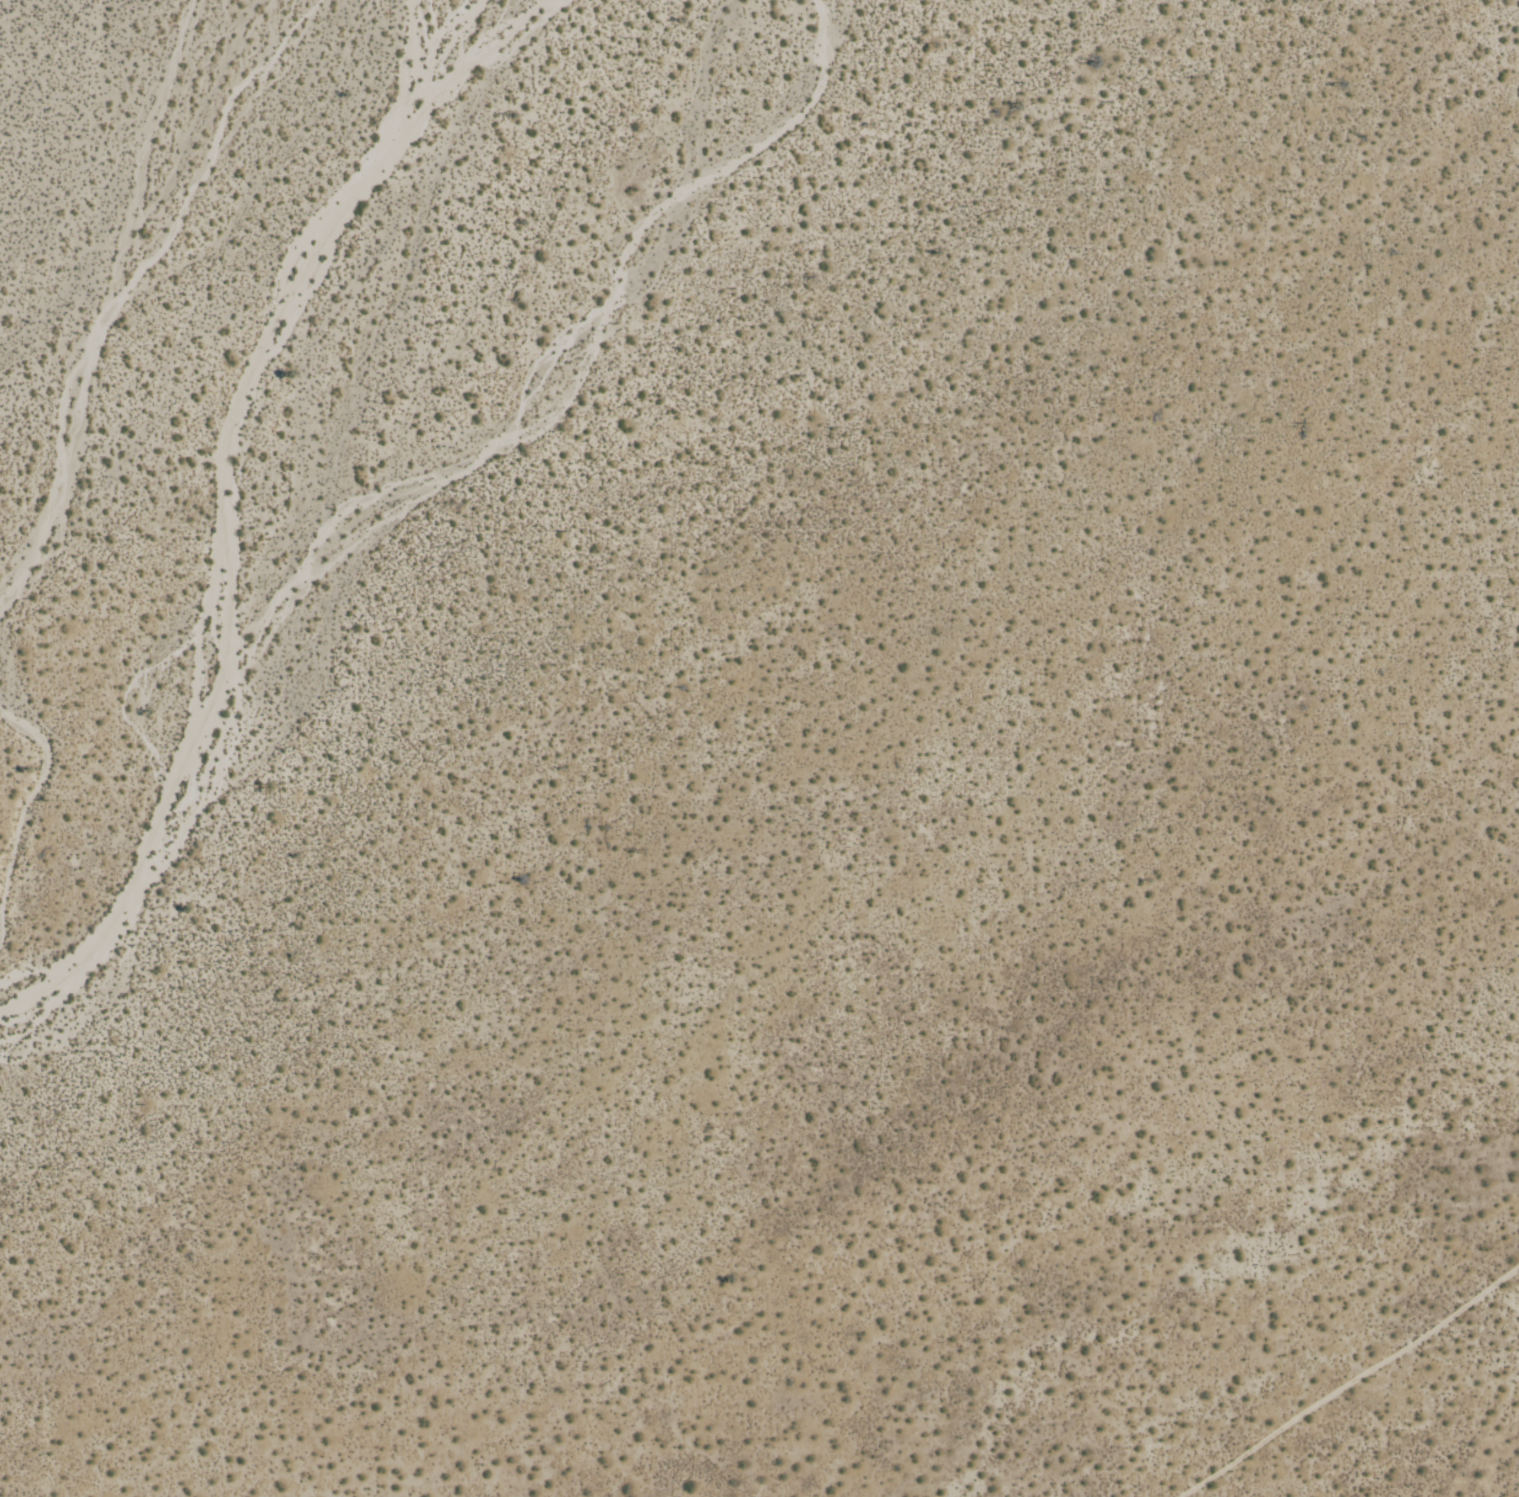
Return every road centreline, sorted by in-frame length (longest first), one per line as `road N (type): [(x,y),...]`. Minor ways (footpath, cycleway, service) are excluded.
road 1 (track): [(1518,1265),(1175,1496)]

